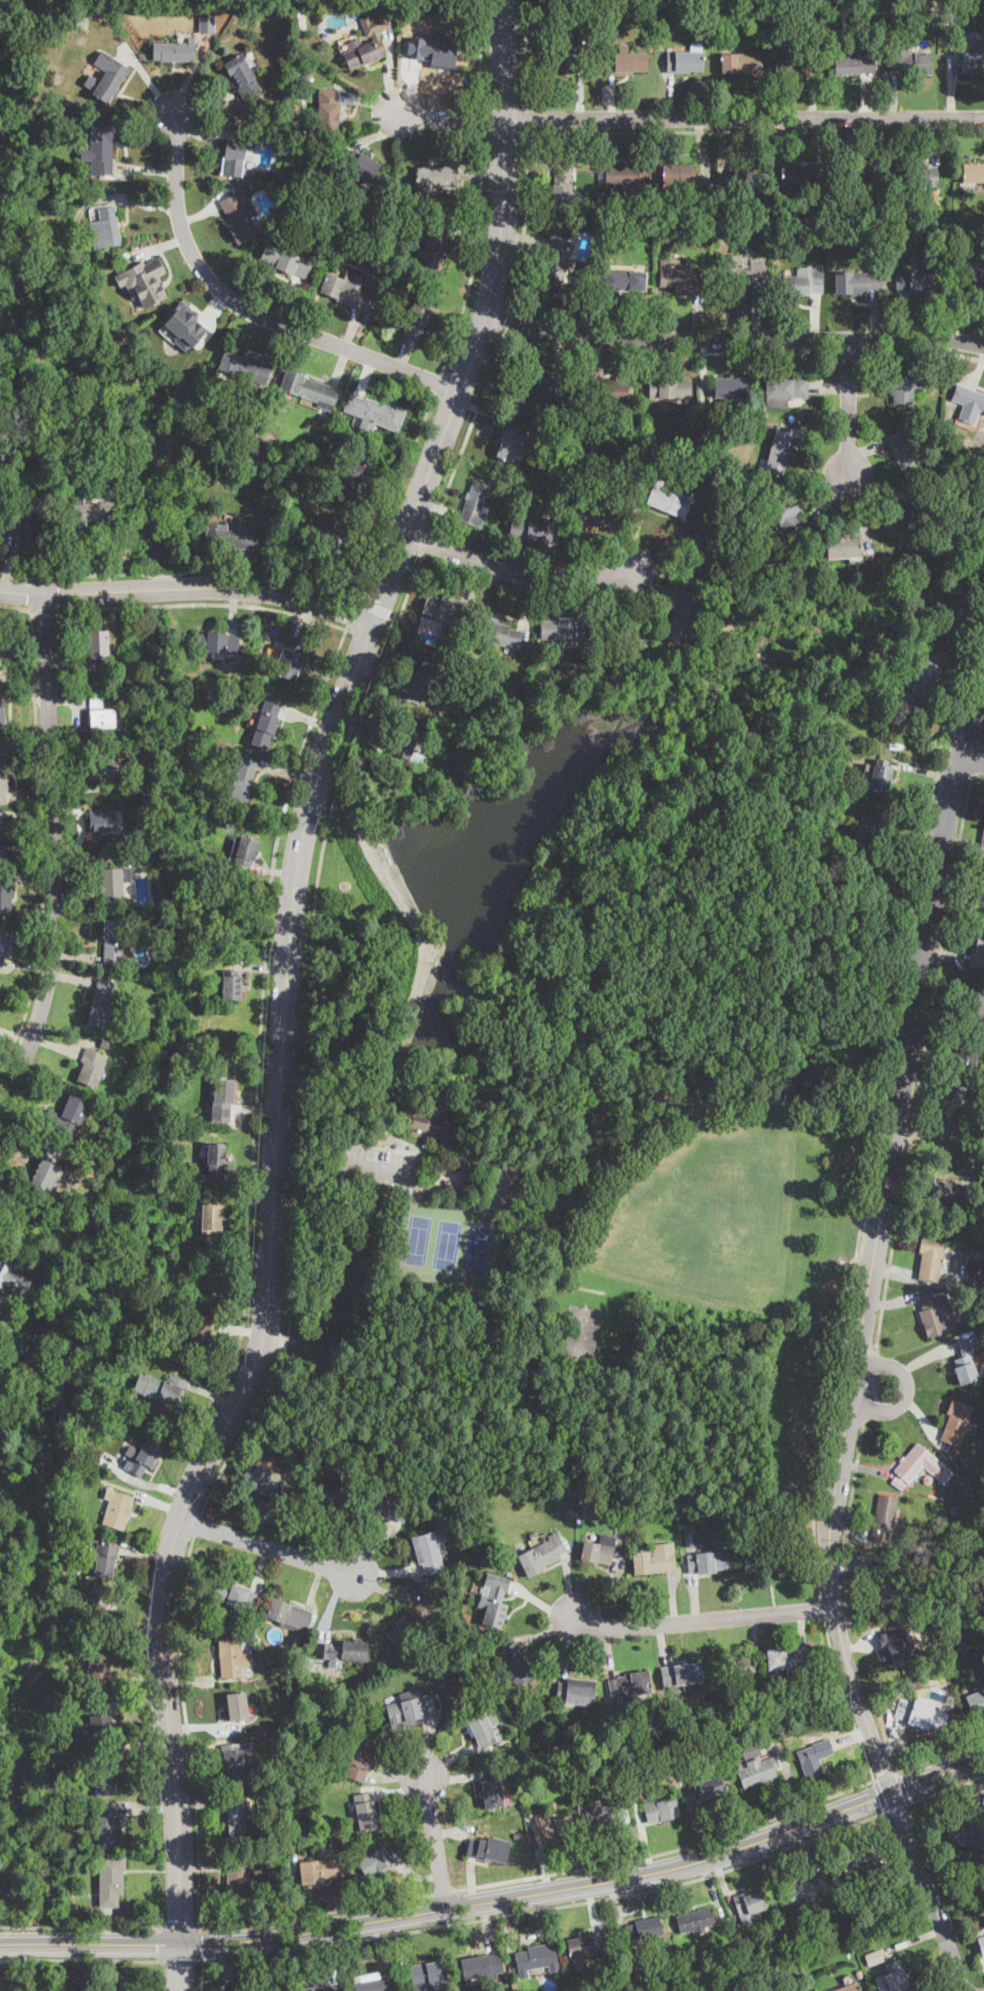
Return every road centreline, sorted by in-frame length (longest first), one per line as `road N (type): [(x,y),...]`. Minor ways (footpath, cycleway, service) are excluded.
road 1 (tertiary): [(180,1522),(257,1365),(263,1335),(297,862),(335,728),(496,269),(505,189),(503,0)]
road 2 (residential): [(967,1990),(860,1704),(829,1559),(943,838),(962,753),(983,710)]
road 3 (tertiary): [(0,1945),(230,1944),(651,1874),(739,1850),(983,1759)]
road 4 (residential): [(398,111),(983,118)]
road 5 (residential): [(0,1112),(35,1030),(53,954),(42,594)]
road 6 (residential): [(485,315),(600,340),(899,339),(983,346)]
road 7 (residential): [(176,111),(181,223),(201,268),(228,297),(458,391)]
road 8 (tertiary): [(180,1944),(178,1806),(160,1630),(180,1522)]
road 9 (residential): [(0,589),(245,588),(371,623)]
road 10 (residential): [(573,1618),(606,1630),(835,1609)]
road 11 (residential): [(408,532),(531,576),(630,572)]
road 12 (residential): [(180,1522),(355,1574)]
road 13 (residential): [(848,477),(850,339)]
road 14 (residential): [(449,1909),(424,1779)]
road 15 (residential): [(858,1358),(895,1369),(905,1397),(890,1411),(850,1405)]

